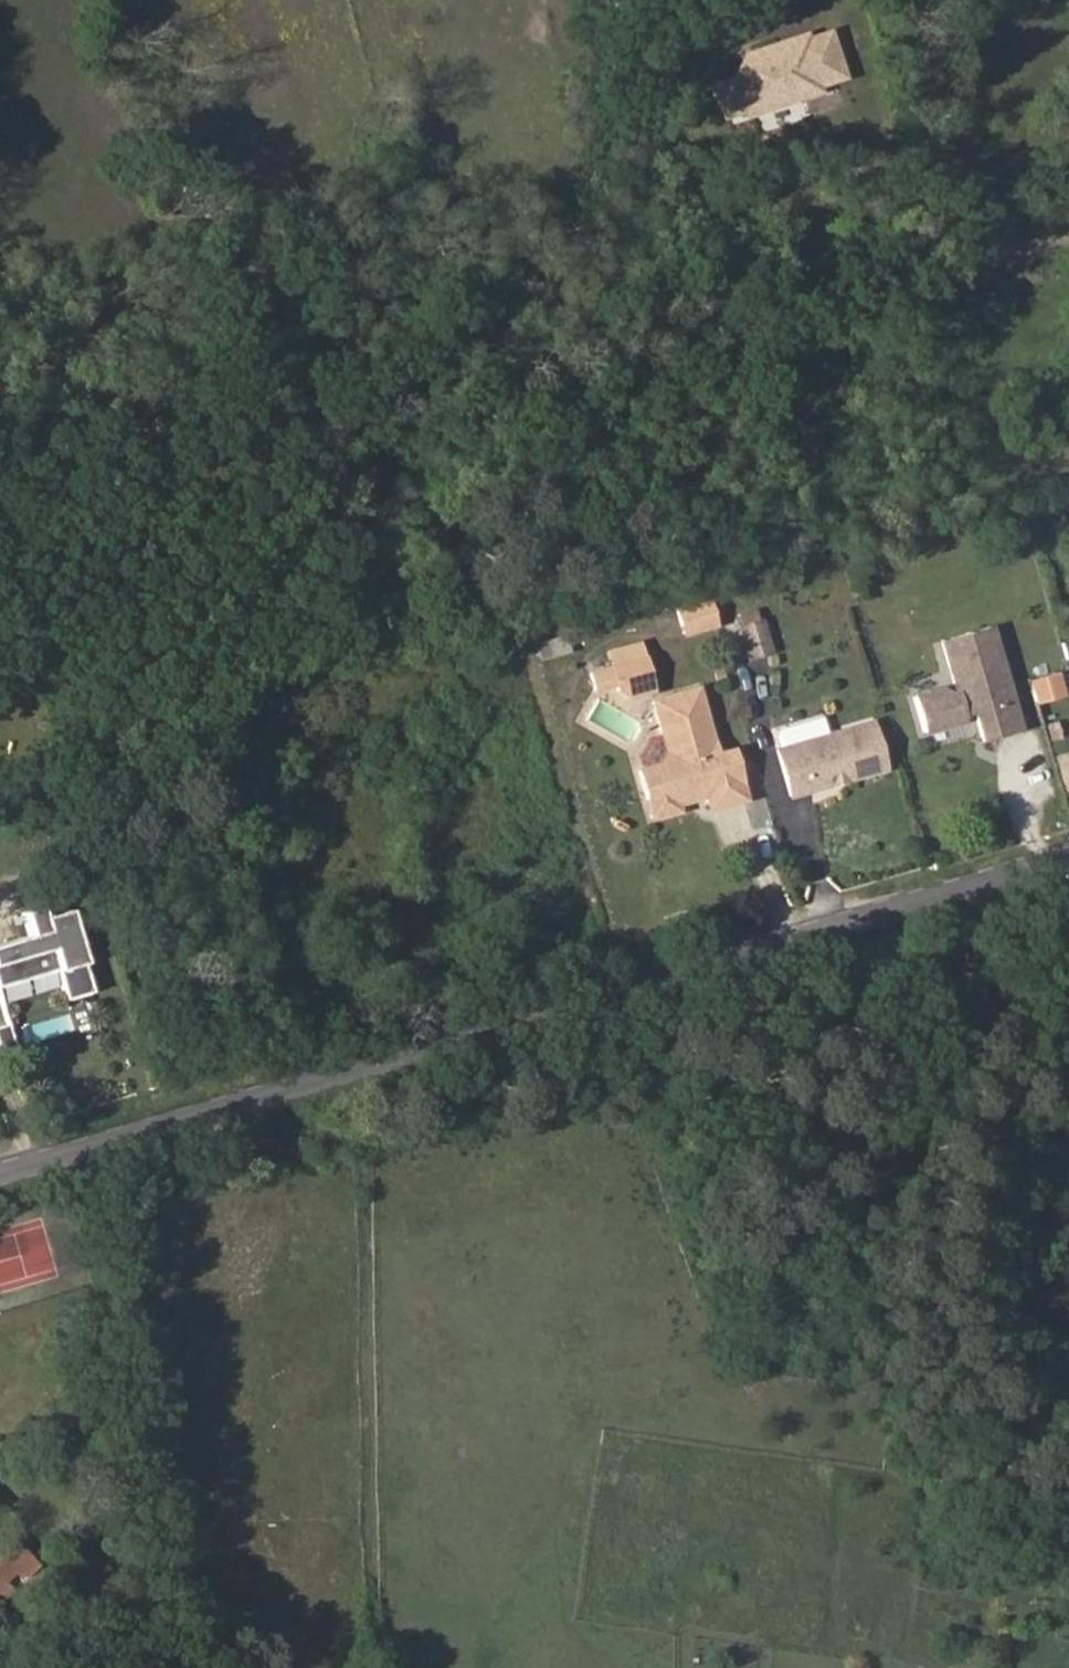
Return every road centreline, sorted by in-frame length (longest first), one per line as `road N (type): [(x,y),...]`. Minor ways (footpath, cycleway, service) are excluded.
road 1 (residential): [(0,1175),(1068,857)]

